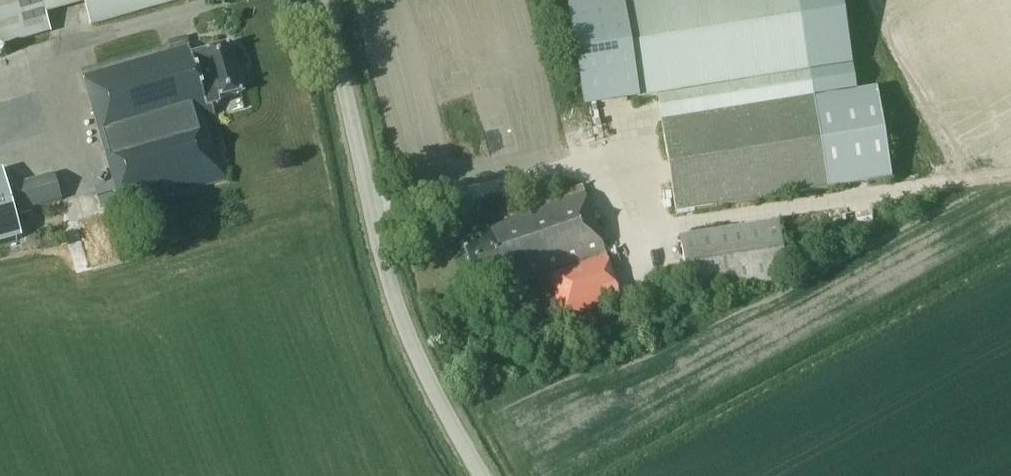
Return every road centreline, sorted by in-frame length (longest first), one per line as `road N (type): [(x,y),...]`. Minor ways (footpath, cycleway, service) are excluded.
road 1 (tertiary): [(478,475),(403,341),(317,0)]

